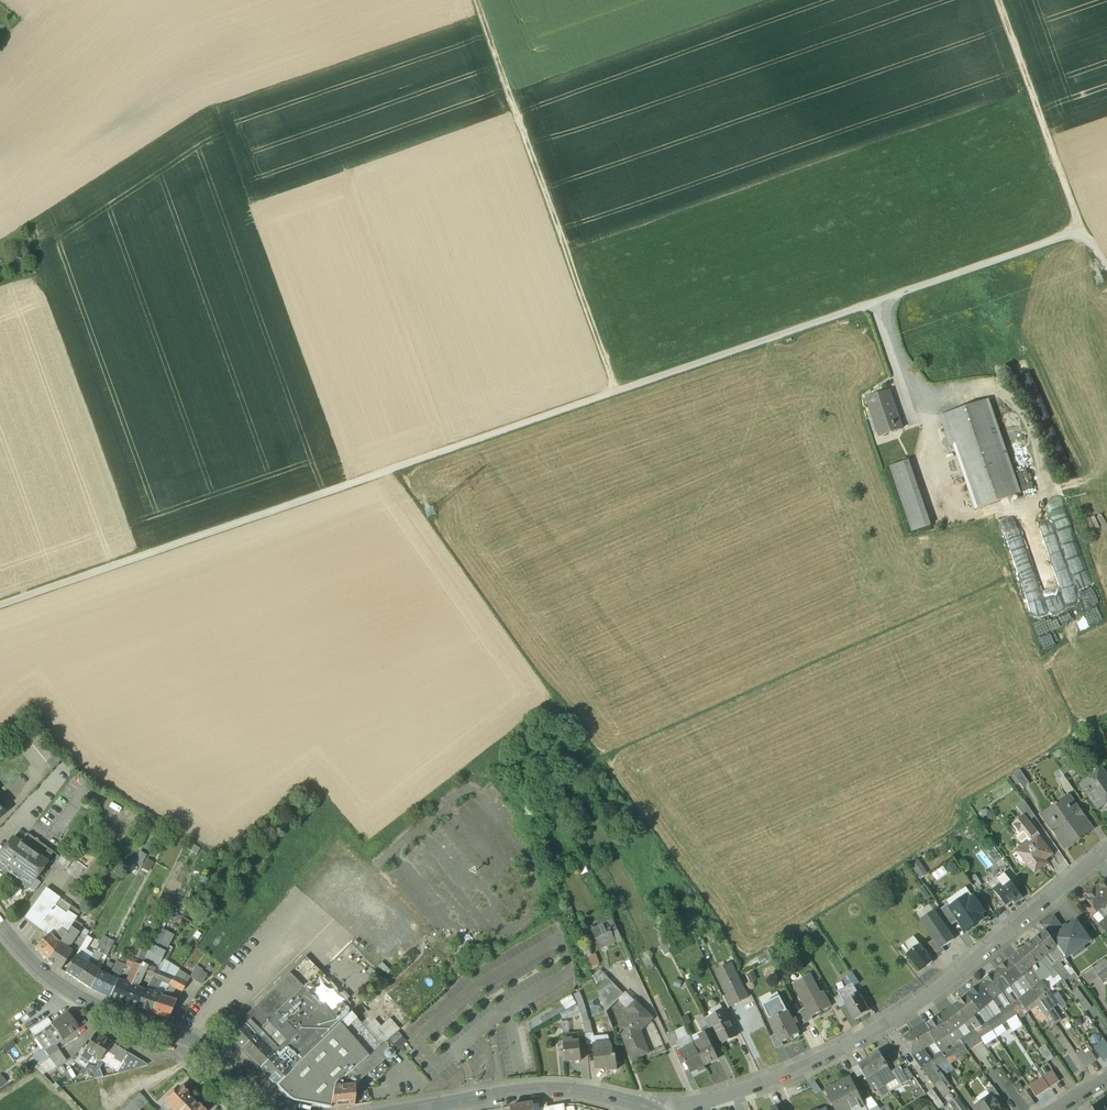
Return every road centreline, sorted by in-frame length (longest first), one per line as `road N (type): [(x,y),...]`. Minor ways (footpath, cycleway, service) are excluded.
road 1 (track): [(0,609),(1085,234),(1106,267)]
road 2 (residential): [(659,1109),(793,1072),(858,1040),(922,1000),(1106,853)]
road 3 (track): [(622,393),(479,0)]
road 4 (tertiary): [(277,1109),(200,1043),(70,993),(30,963),(0,924)]
road 5 (track): [(1085,234),(1001,0)]
road 6 (tertiary): [(654,1109),(541,1089),(409,1109)]

